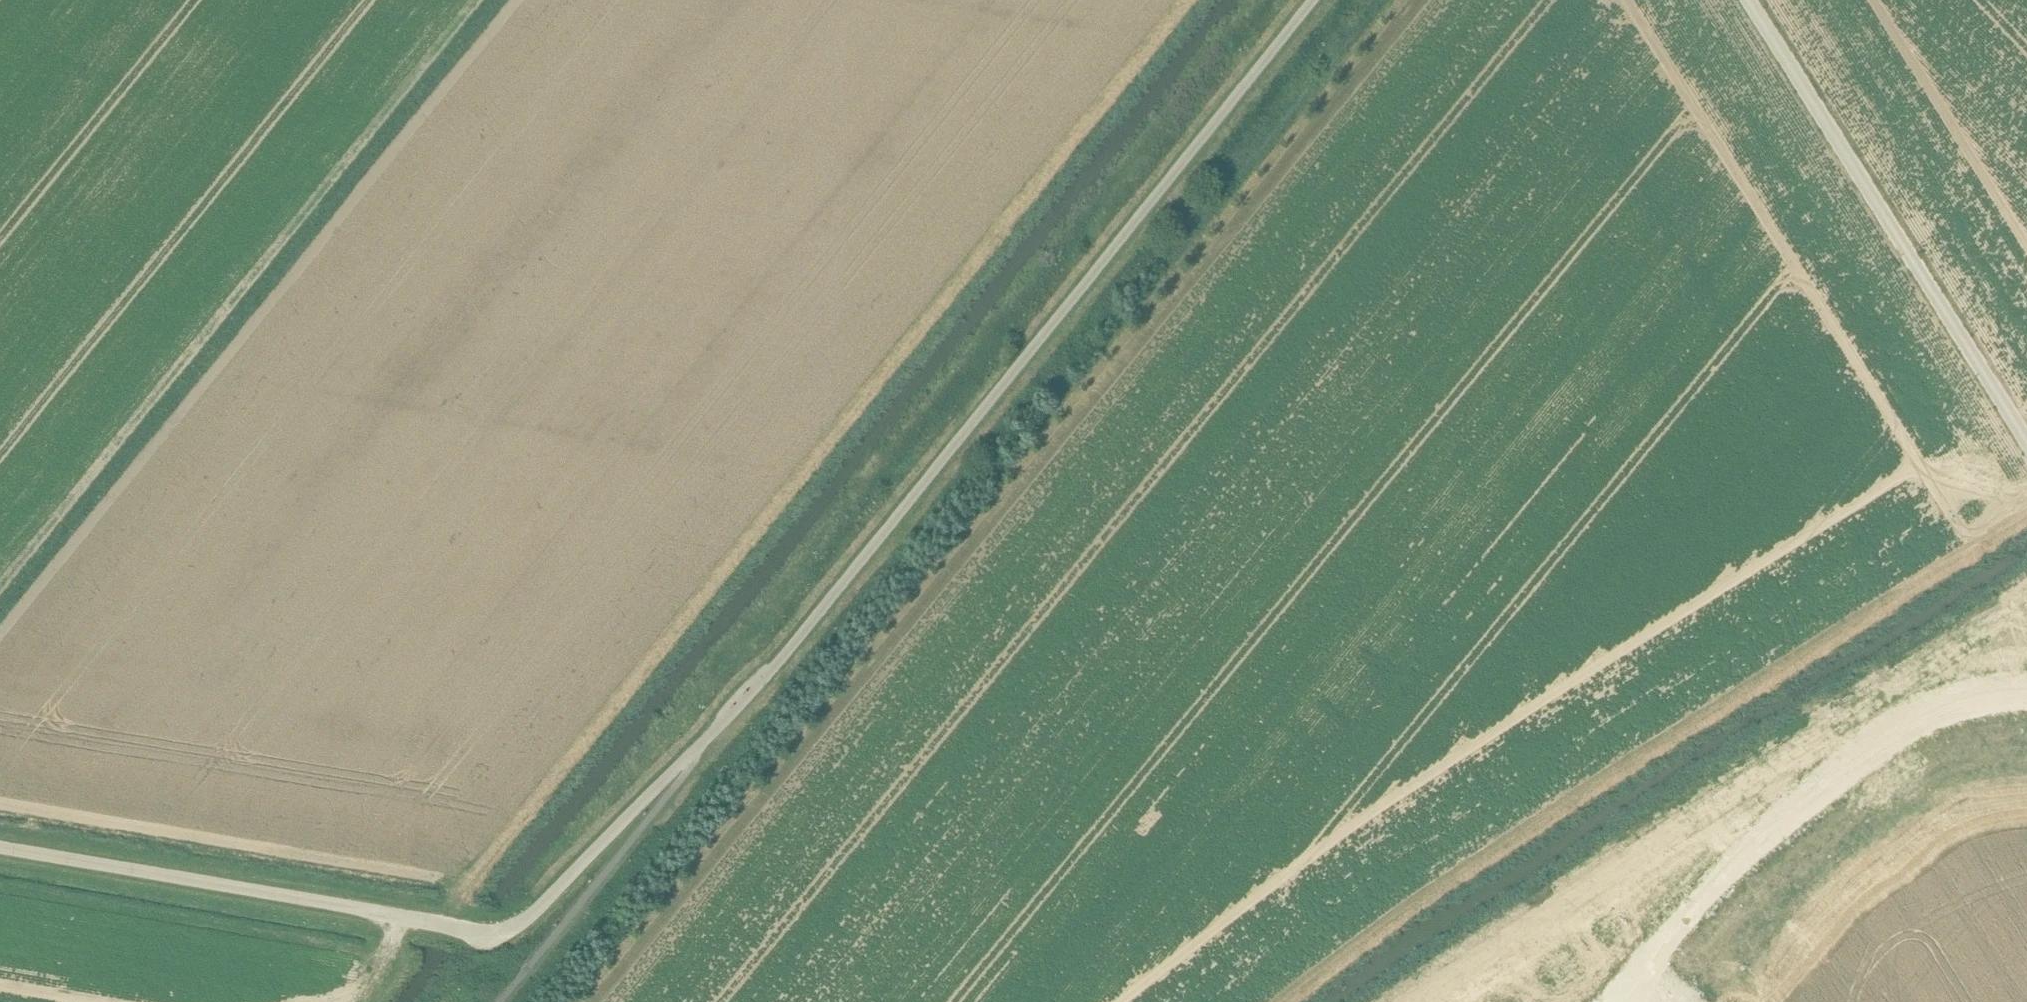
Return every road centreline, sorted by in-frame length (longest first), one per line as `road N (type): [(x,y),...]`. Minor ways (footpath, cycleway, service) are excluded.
road 1 (unclassified): [(701,745),(834,595),(1315,0)]
road 2 (unclassified): [(701,745),(638,795),(523,923),(479,939),(0,853)]
road 3 (unclassified): [(2026,440),(1752,0)]

